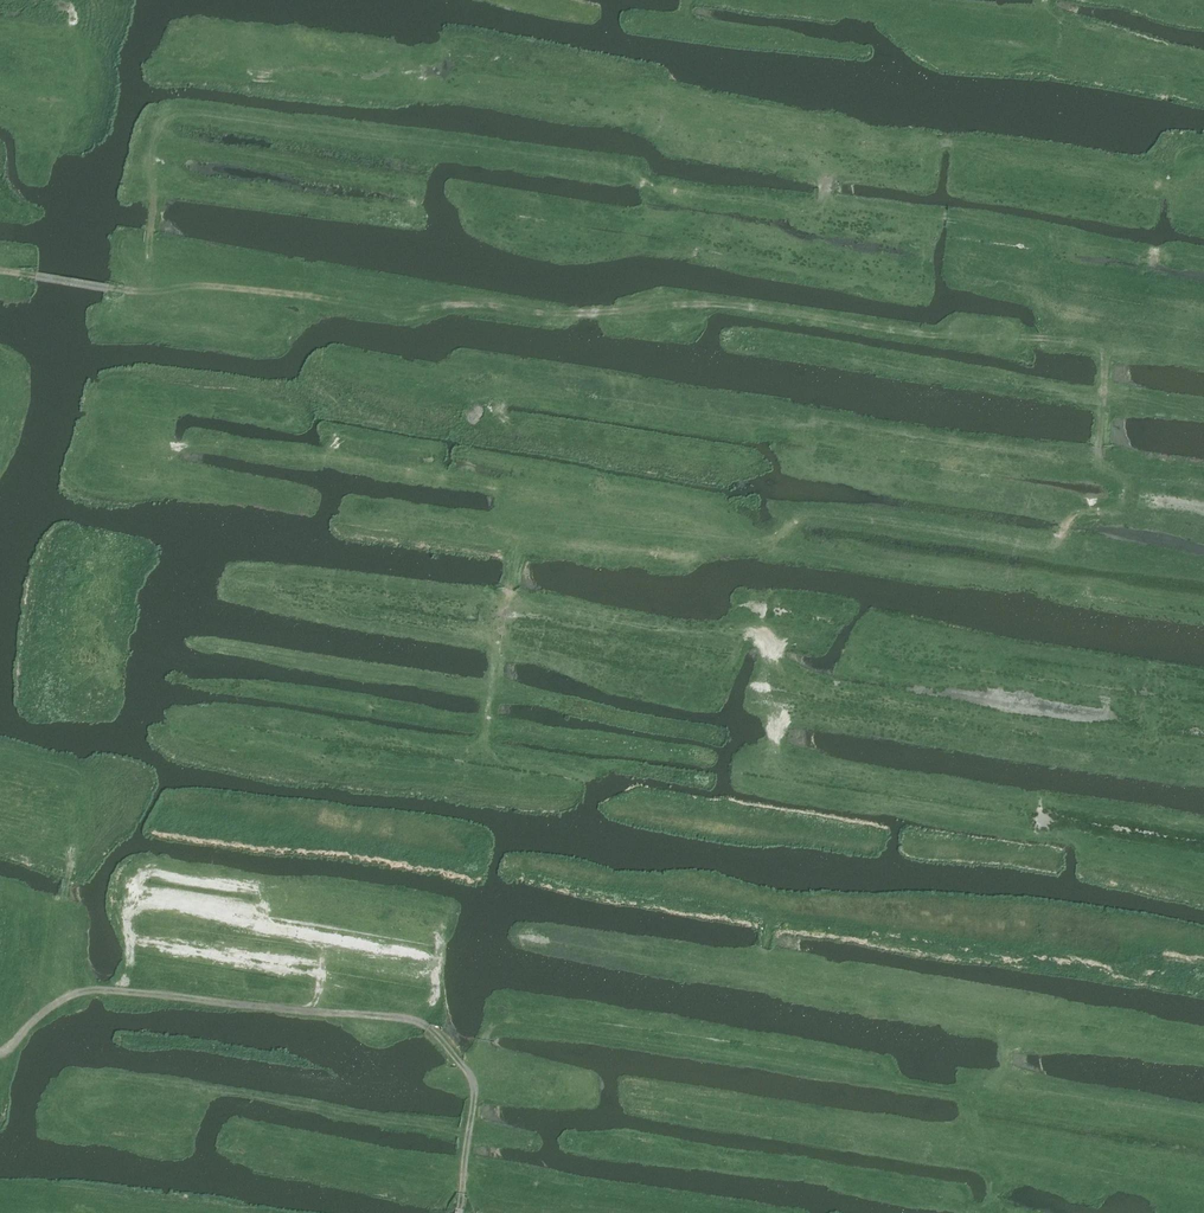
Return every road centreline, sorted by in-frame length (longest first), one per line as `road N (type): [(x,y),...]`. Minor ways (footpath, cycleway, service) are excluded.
road 1 (track): [(0,270),(137,292),(217,287),(416,309),(467,304),(583,314),(721,304),(943,337),(1082,341),(1101,350),(1100,447),(1126,483),(1127,502),(1073,517),(1048,544),(799,517),(765,541),(539,523),(515,547),(508,600)]
road 2 (track): [(460,1212),(473,1080),(416,1022),(96,989),(49,1008),(0,1052)]

